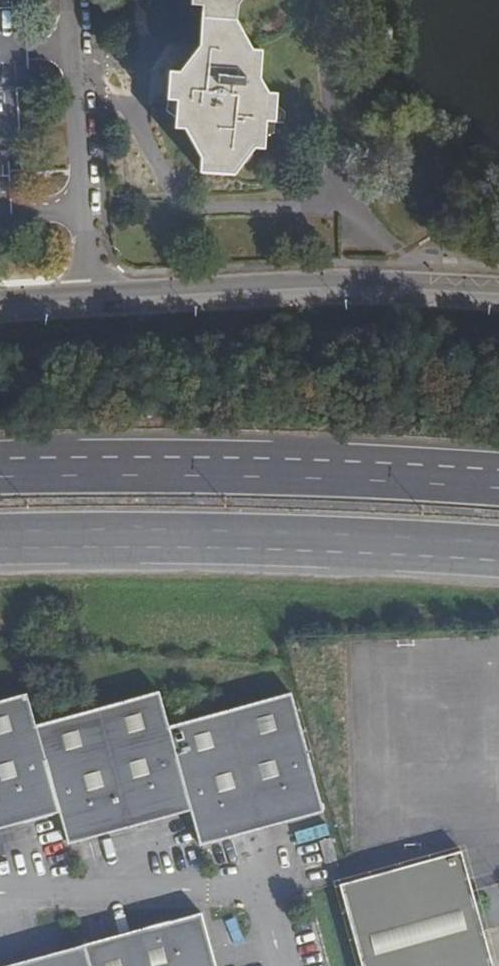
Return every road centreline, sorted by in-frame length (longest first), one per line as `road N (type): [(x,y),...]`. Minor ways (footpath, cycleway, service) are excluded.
road 1 (residential): [(0,306),(350,287),(498,293)]
road 2 (trunk): [(0,541),(362,543),(498,554)]
road 3 (trunk): [(498,478),(316,470),(0,476)]

